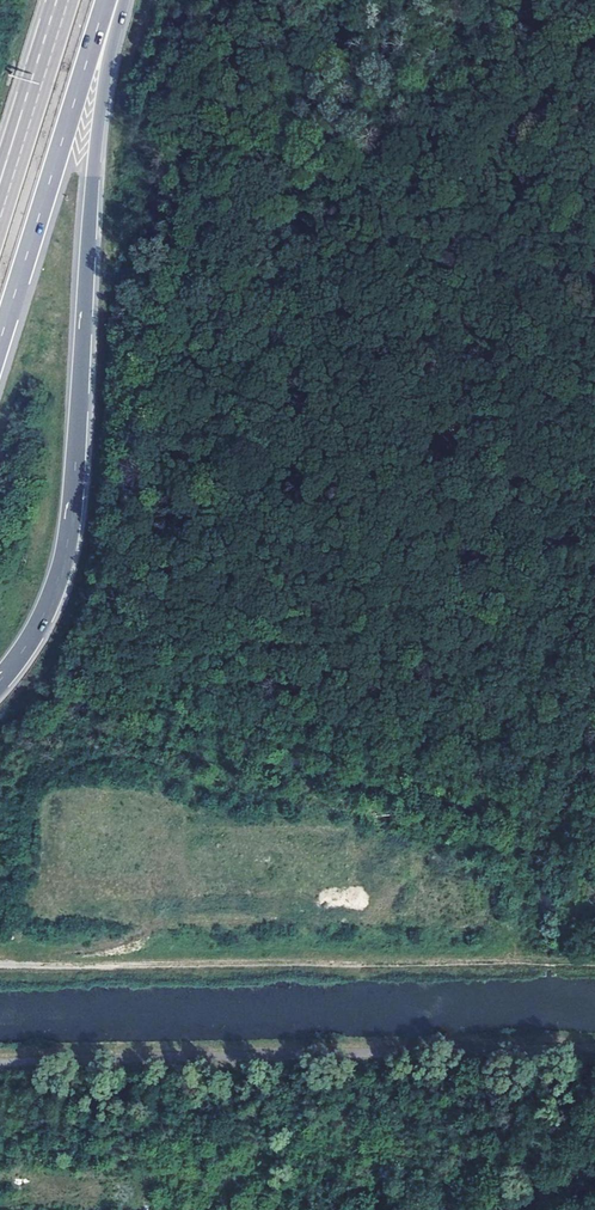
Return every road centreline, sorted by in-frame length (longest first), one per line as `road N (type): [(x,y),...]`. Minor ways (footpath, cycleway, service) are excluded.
road 1 (motorway): [(0,678),(33,636),(67,552),(90,209),(119,0)]
road 2 (track): [(0,963),(594,960)]
road 3 (motorway): [(0,343),(107,0)]

